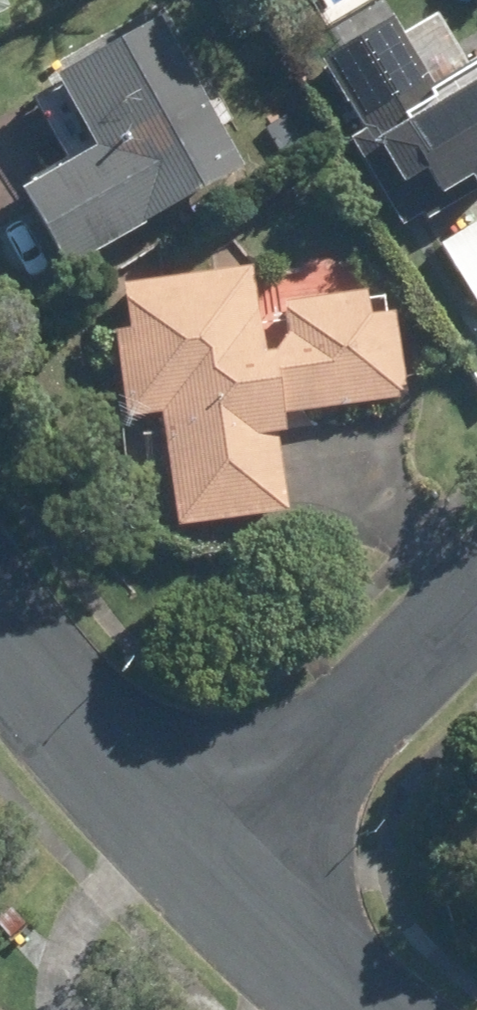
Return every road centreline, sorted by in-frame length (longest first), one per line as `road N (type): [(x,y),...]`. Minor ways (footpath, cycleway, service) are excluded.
road 1 (residential): [(476,601),(295,783),(186,867)]
road 2 (residential): [(186,867),(0,618)]
road 3 (residential): [(360,1009),(186,867)]

